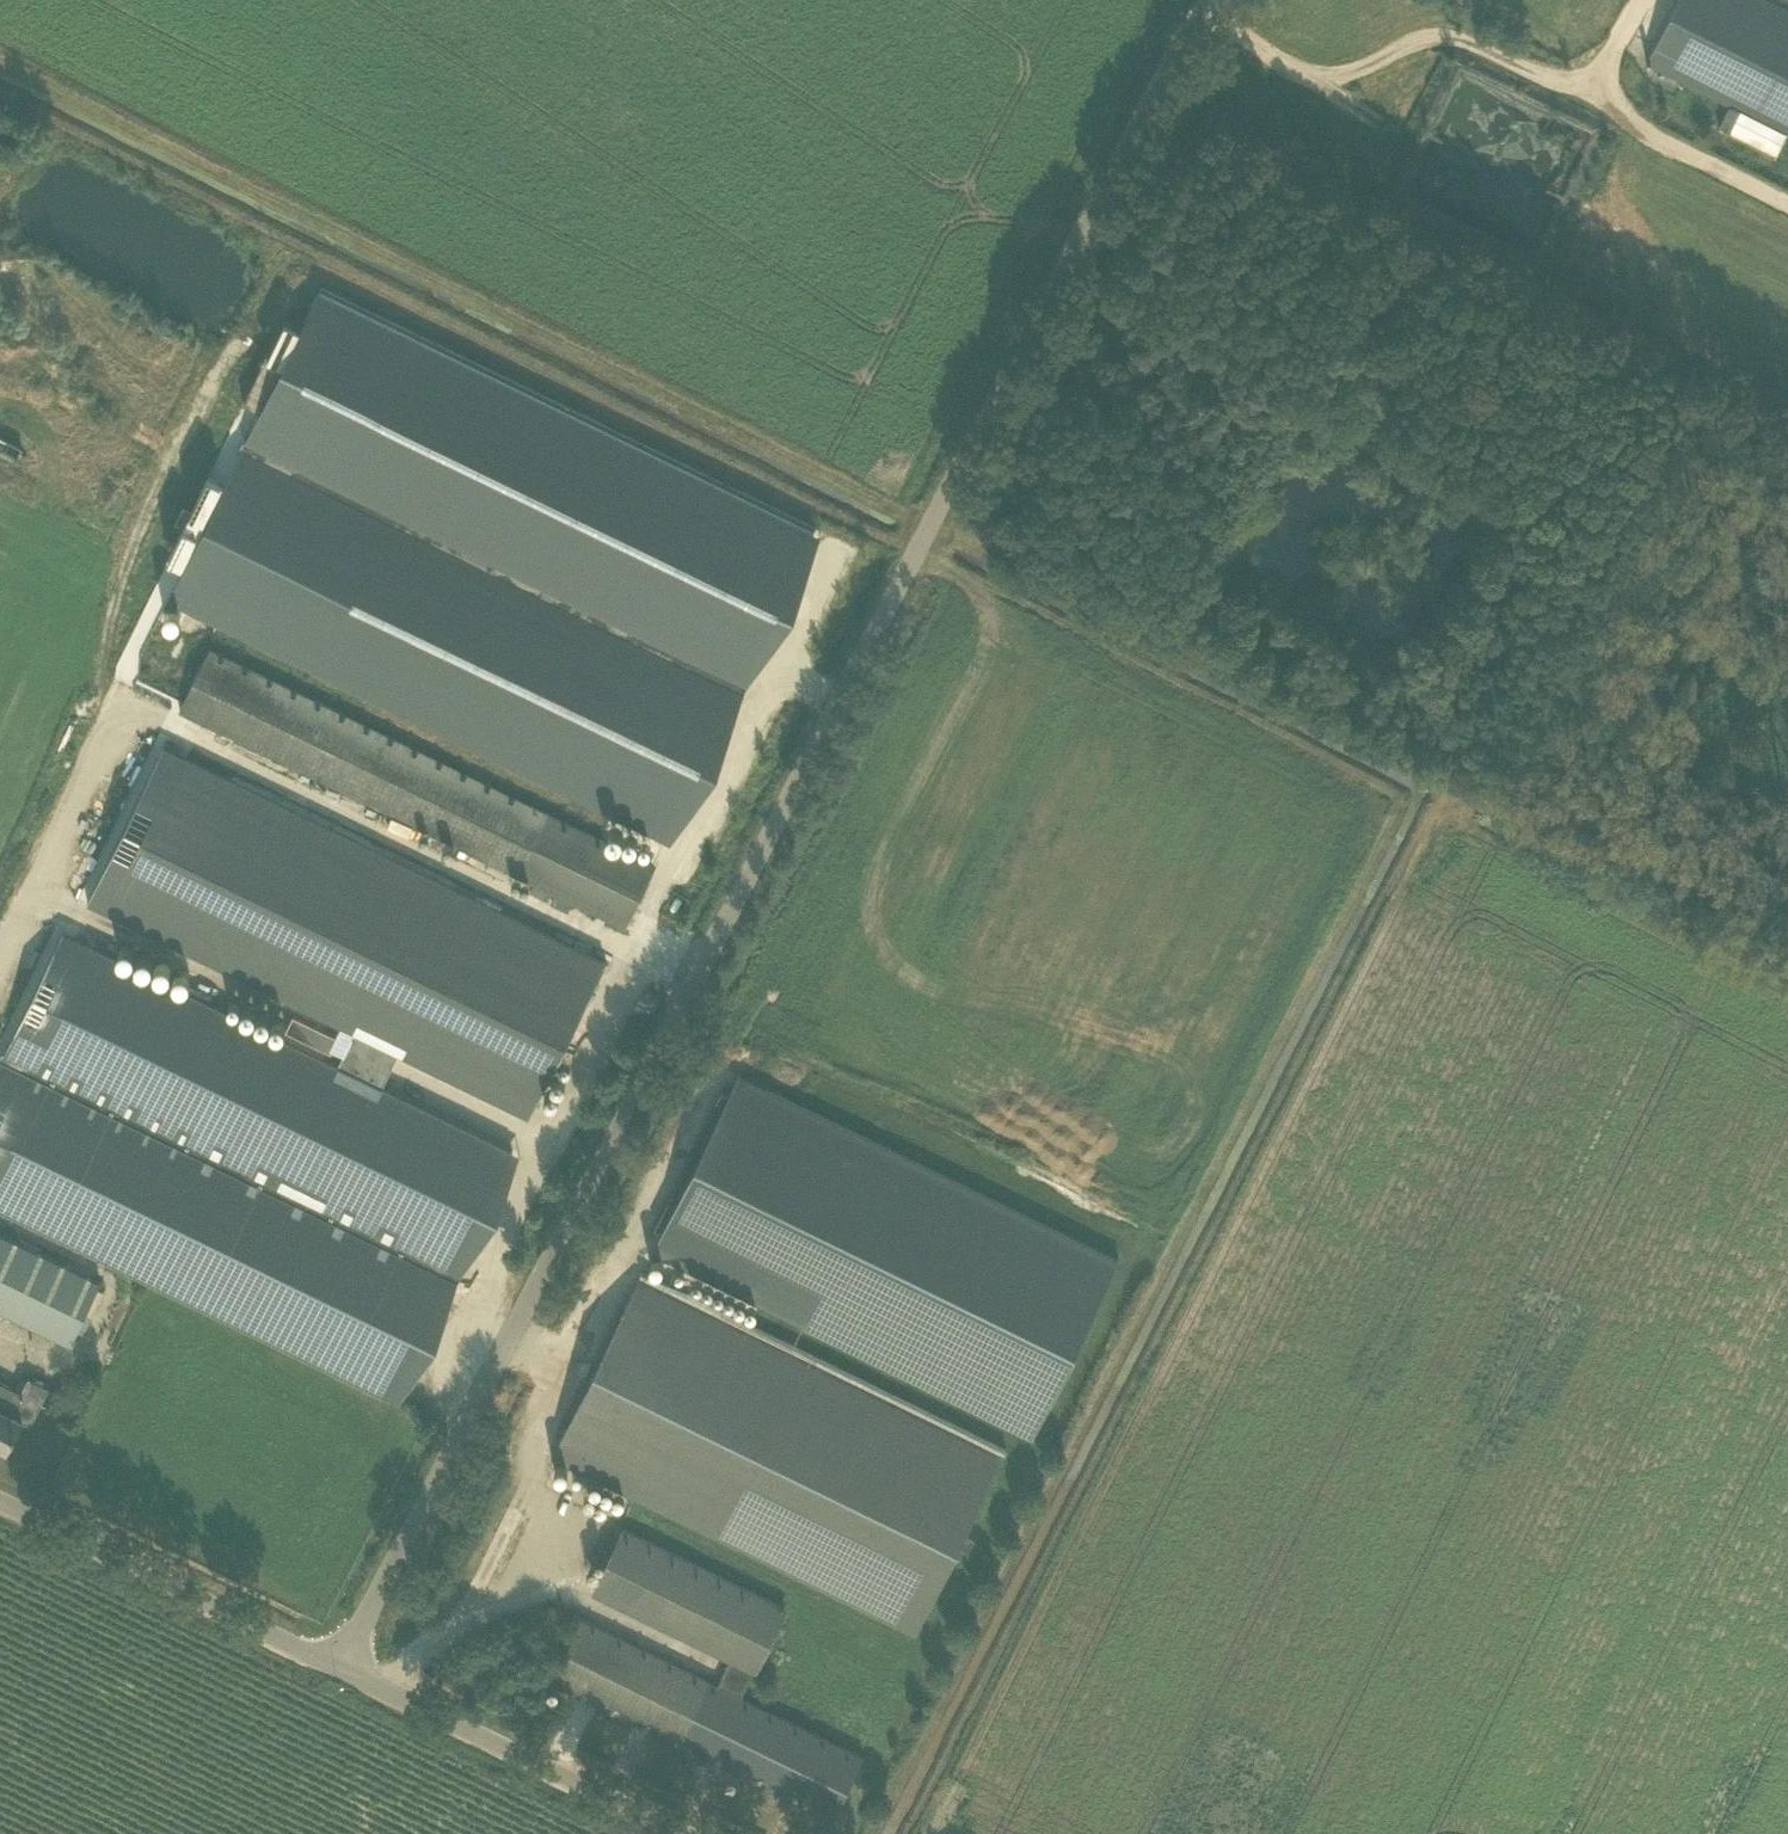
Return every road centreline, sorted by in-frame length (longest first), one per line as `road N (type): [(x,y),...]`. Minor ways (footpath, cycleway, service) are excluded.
road 1 (unclassified): [(343,1663),(1144,105),(1215,0)]
road 2 (unclassified): [(689,1833),(343,1663)]
road 3 (unclassified): [(343,1663),(0,1495)]

